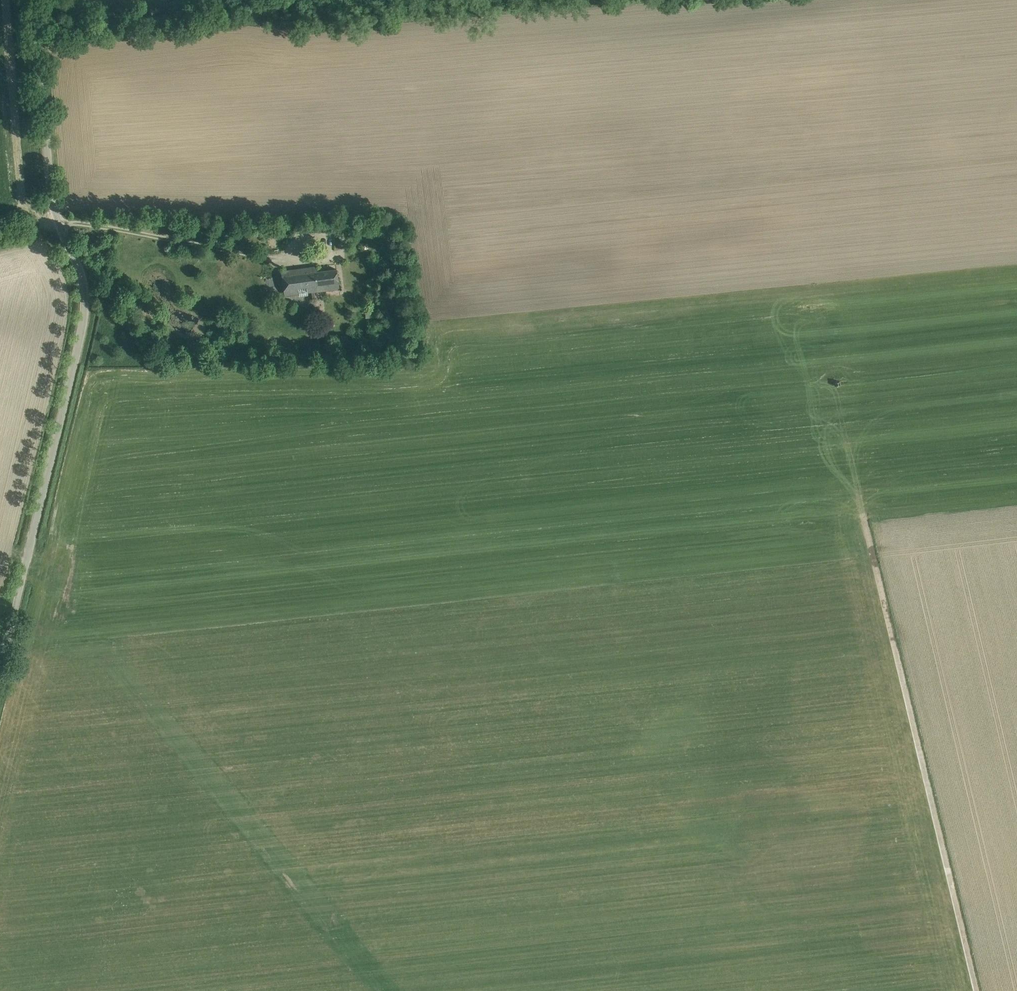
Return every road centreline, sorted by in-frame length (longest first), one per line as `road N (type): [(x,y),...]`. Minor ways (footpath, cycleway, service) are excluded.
road 1 (unclassified): [(0,676),(80,324),(73,268),(48,226),(31,0)]
road 2 (track): [(868,525),(978,990)]

